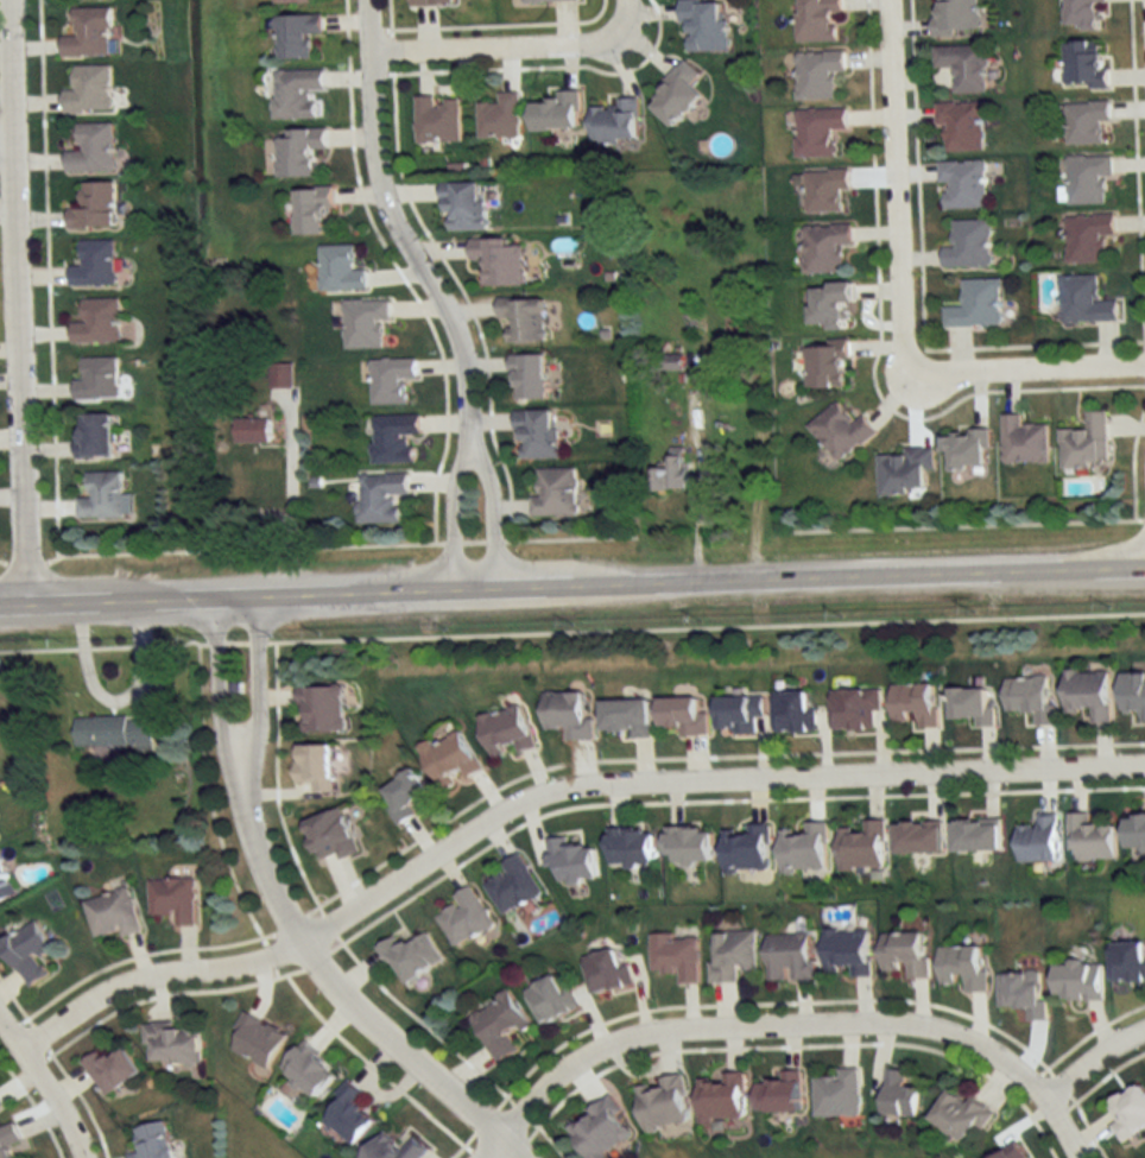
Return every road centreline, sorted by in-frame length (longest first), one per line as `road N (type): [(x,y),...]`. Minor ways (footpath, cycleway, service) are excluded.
road 1 (tertiary): [(0,609),(1144,574)]
road 2 (residential): [(295,951),(514,809),(593,787),(1144,775)]
road 3 (residential): [(1070,1157),(1039,1095),(991,1058),(947,1036),(888,1029),(720,1032),(618,1050),(576,1064),(494,1141)]
road 4 (residential): [(20,608),(6,0)]
road 5 (residential): [(235,736),(240,829),(295,951),(388,1058),(508,1157)]
road 6 (residential): [(474,453),(450,328),(378,198),(367,0)]
road 7 (residential): [(937,379),(899,366),(886,0)]
road 8 (residential): [(20,1049),(134,988),(295,951)]
road 9 (residential): [(495,590),(487,479),(474,453),(457,480),(463,593)]
road 10 (residential): [(221,603),(224,719),(235,736),(249,720),(247,602)]
road 11 (residential): [(369,50),(589,44)]
road 12 (residential): [(937,379),(975,369),(1144,362)]
road 13 (residential): [(79,1157),(0,1022)]
road 14 (residential): [(1039,1095),(1144,1033)]

